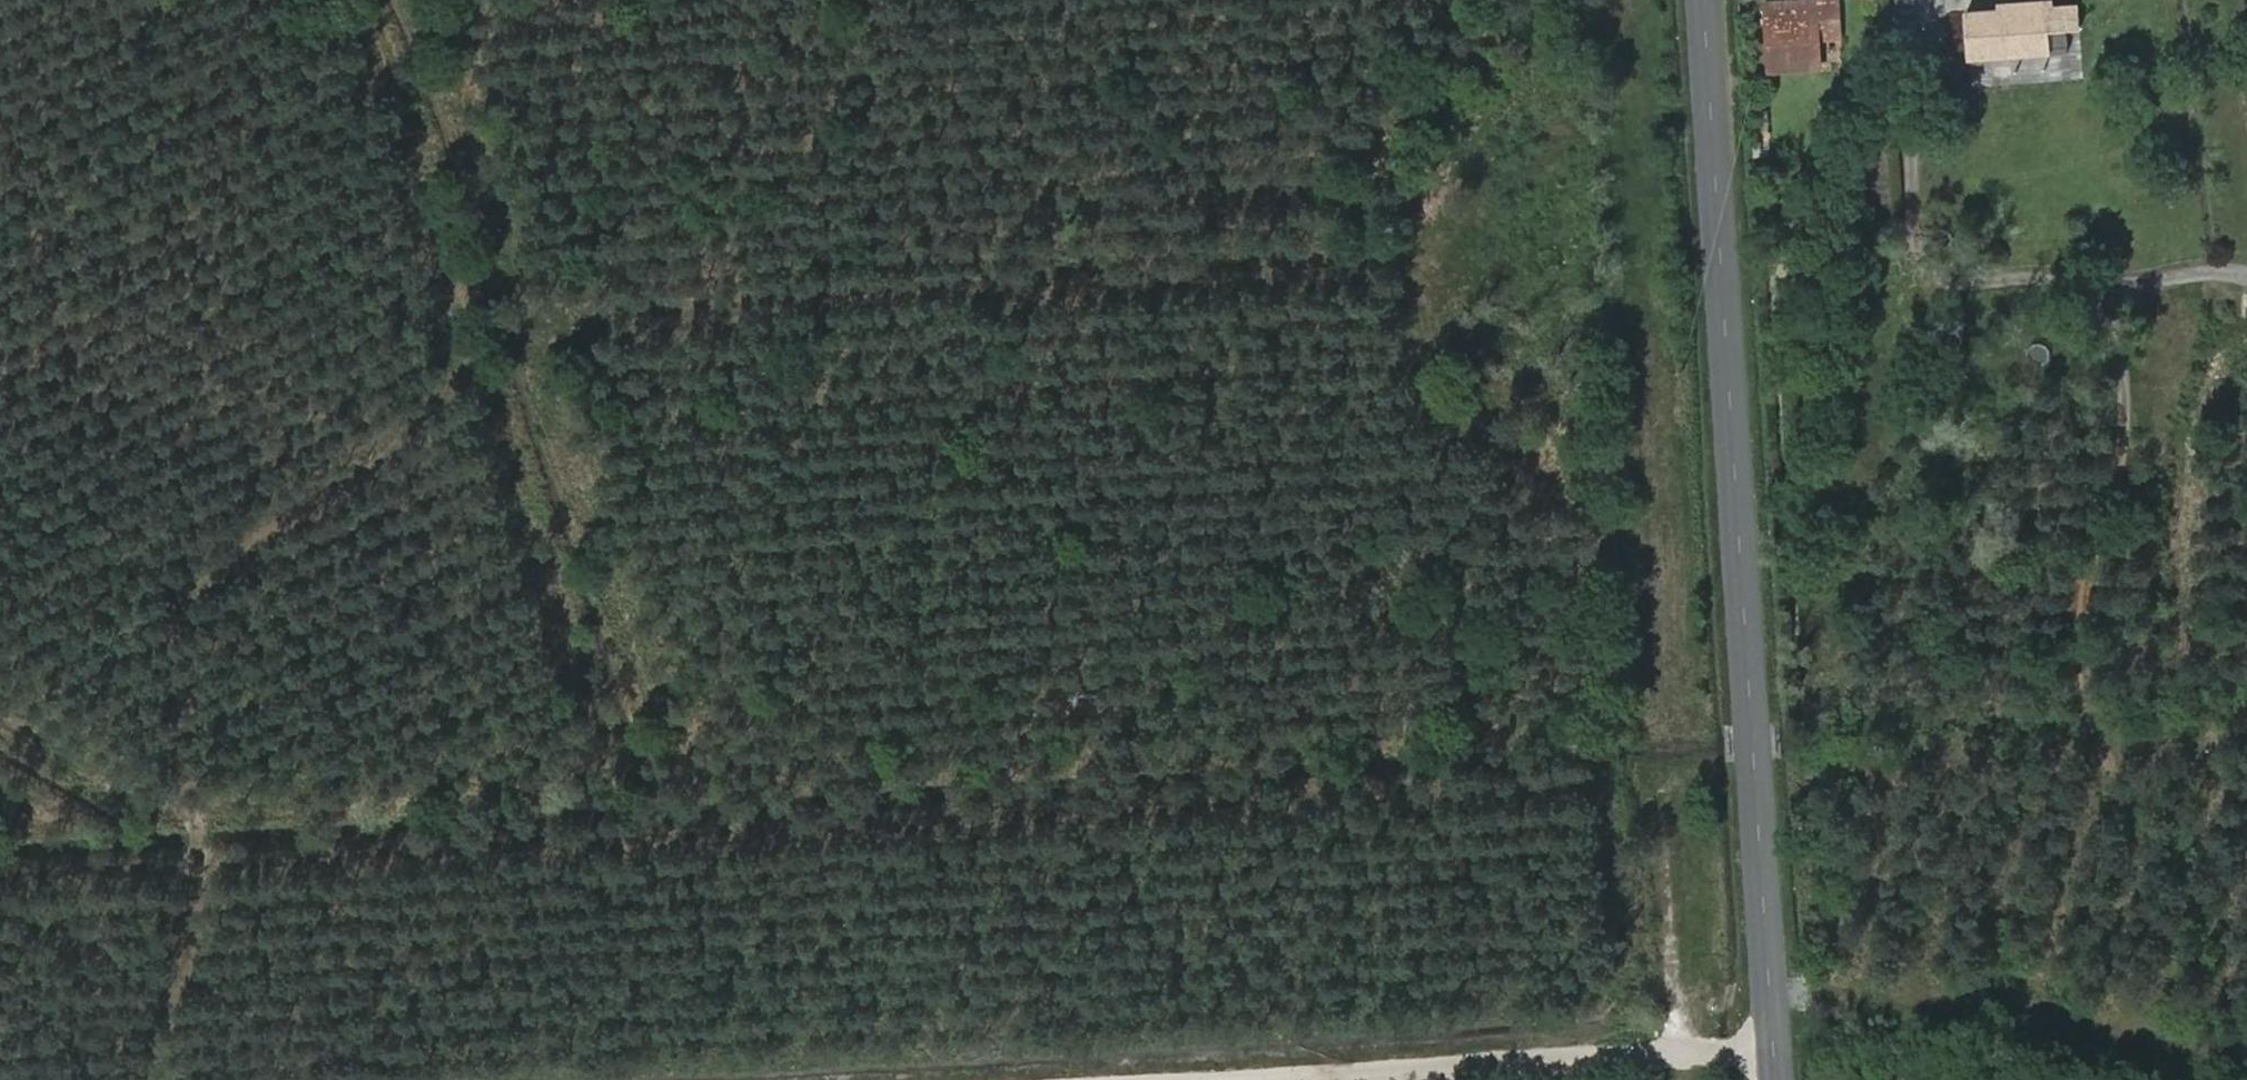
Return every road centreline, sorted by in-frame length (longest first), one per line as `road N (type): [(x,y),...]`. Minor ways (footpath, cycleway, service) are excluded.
road 1 (secondary): [(1704,0),(1776,1079)]
road 2 (track): [(2246,1041),(1770,982)]
road 3 (track): [(1774,1050),(1325,1079)]

